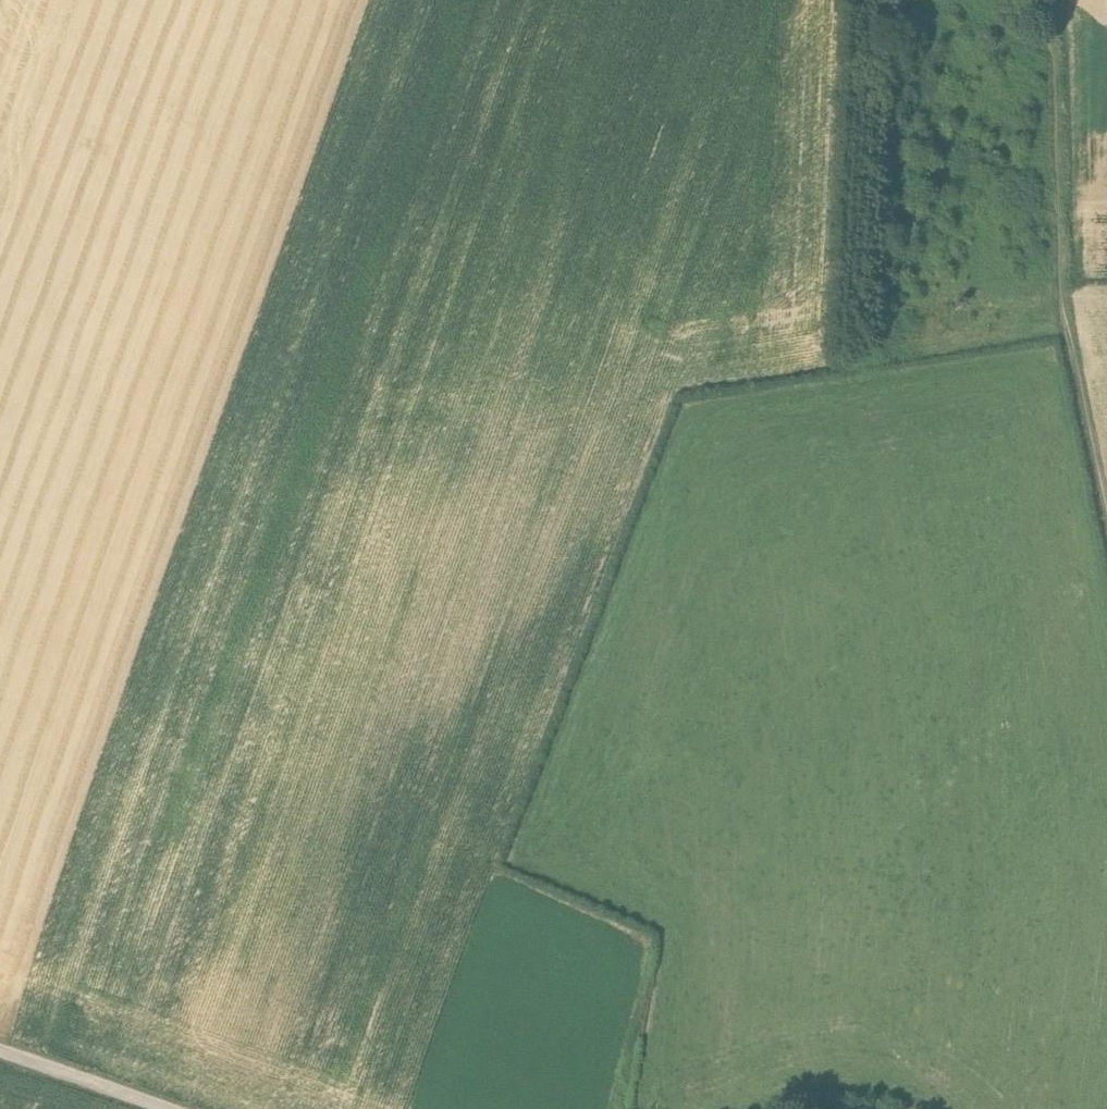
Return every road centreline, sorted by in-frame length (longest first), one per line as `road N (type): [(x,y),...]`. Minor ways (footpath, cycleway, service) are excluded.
road 1 (track): [(1106,531),(1058,279),(1049,45),(1024,0)]
road 2 (track): [(0,1050),(169,1108)]

